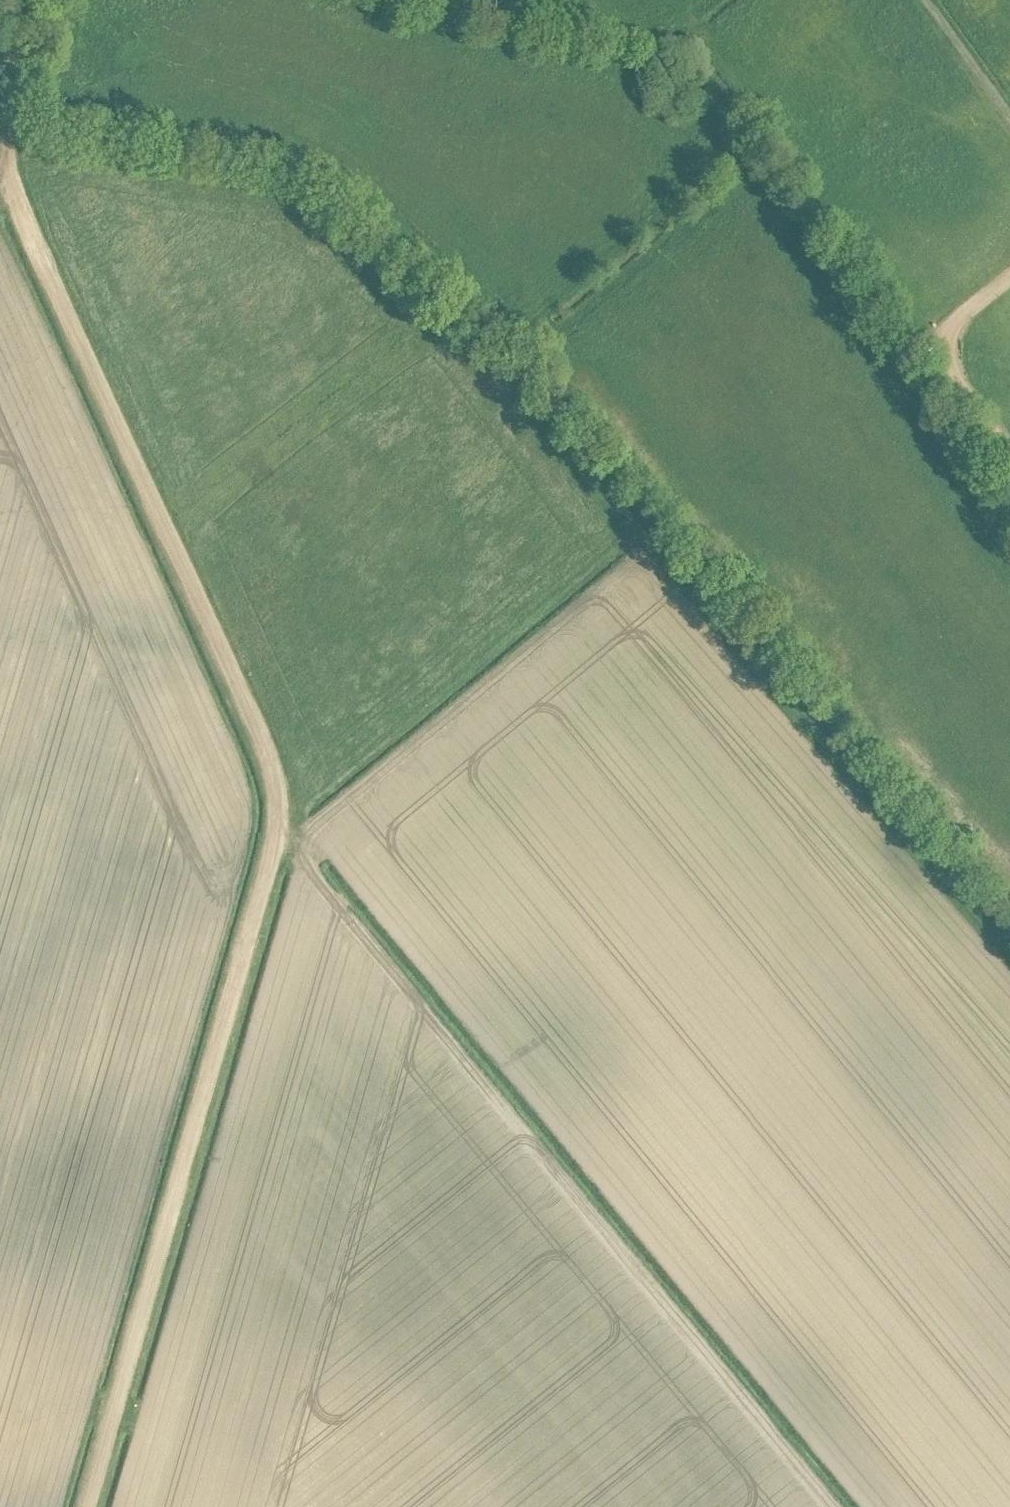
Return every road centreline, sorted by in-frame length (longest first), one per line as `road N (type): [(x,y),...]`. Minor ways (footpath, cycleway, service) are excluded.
road 1 (track): [(19,0),(6,111),(12,183),(273,755),(285,810),(90,1506)]

